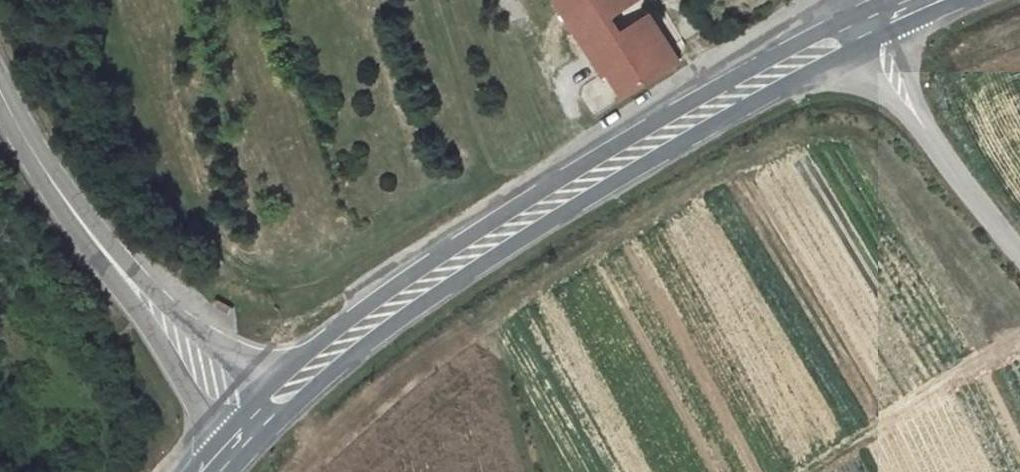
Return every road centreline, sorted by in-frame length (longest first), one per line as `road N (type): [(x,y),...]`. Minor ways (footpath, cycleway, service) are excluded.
road 1 (tertiary): [(867,27),(636,151),(397,302),(254,423)]
road 2 (tertiary): [(254,423),(99,245),(0,90)]
road 3 (unclassified): [(1019,254),(918,119),(867,27)]

